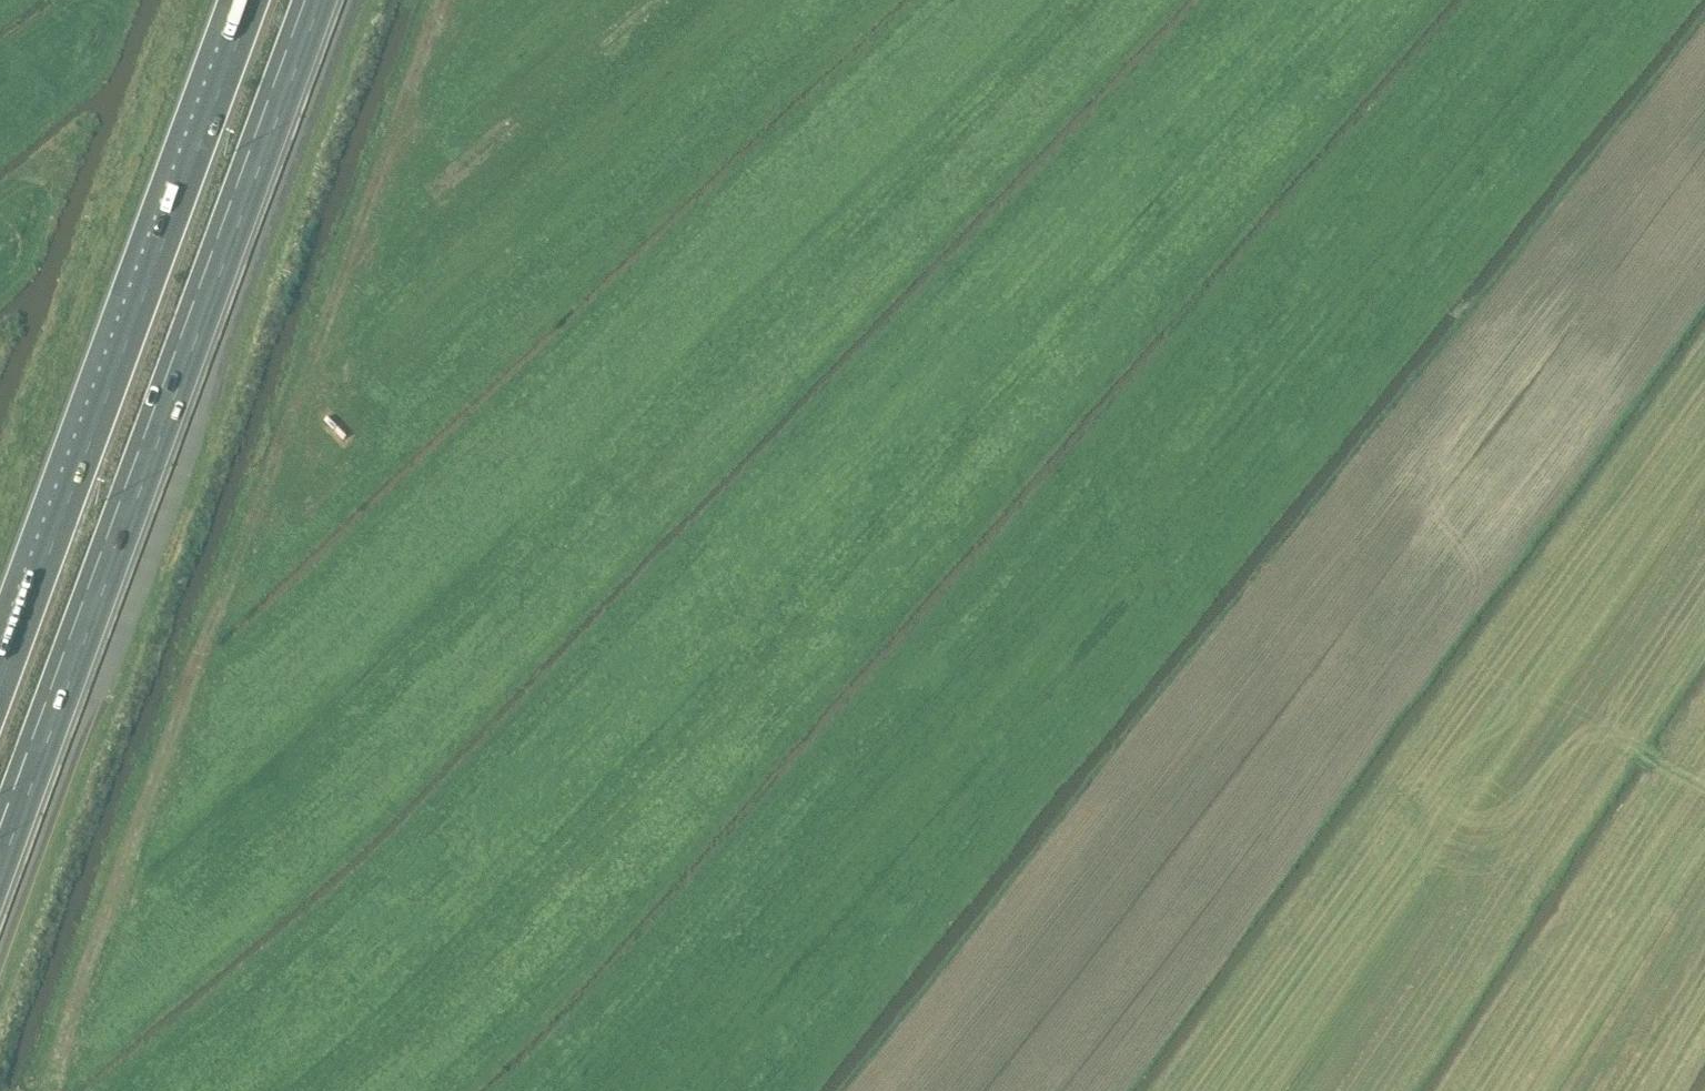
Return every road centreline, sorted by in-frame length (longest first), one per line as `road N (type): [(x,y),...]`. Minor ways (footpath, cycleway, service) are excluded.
road 1 (tertiary): [(99,1090),(414,264),(522,89),(597,0)]
road 2 (motorway): [(253,0),(0,686)]
road 3 (motorway): [(81,630),(263,336),(420,0)]
road 4 (motorway): [(81,630),(314,0)]
road 5 (motorway): [(0,851),(81,630)]

